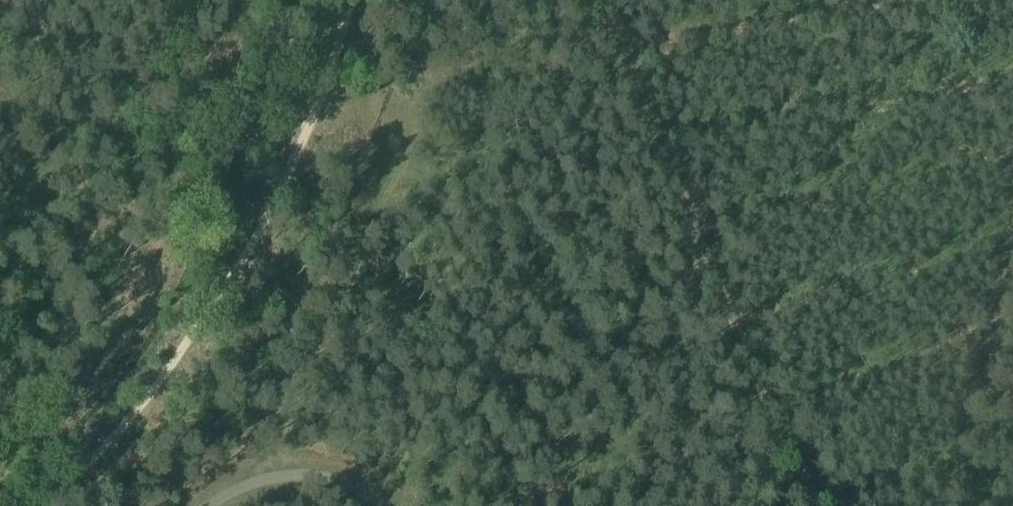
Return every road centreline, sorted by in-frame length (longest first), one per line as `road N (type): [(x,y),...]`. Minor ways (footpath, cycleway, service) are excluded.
road 1 (track): [(608,37),(755,400),(829,505)]
road 2 (track): [(608,37),(655,31),(769,36),(929,0)]
road 3 (track): [(321,111),(377,98),(474,51),(608,37)]
road 4 (track): [(202,505),(283,470),(335,476),(390,505)]

